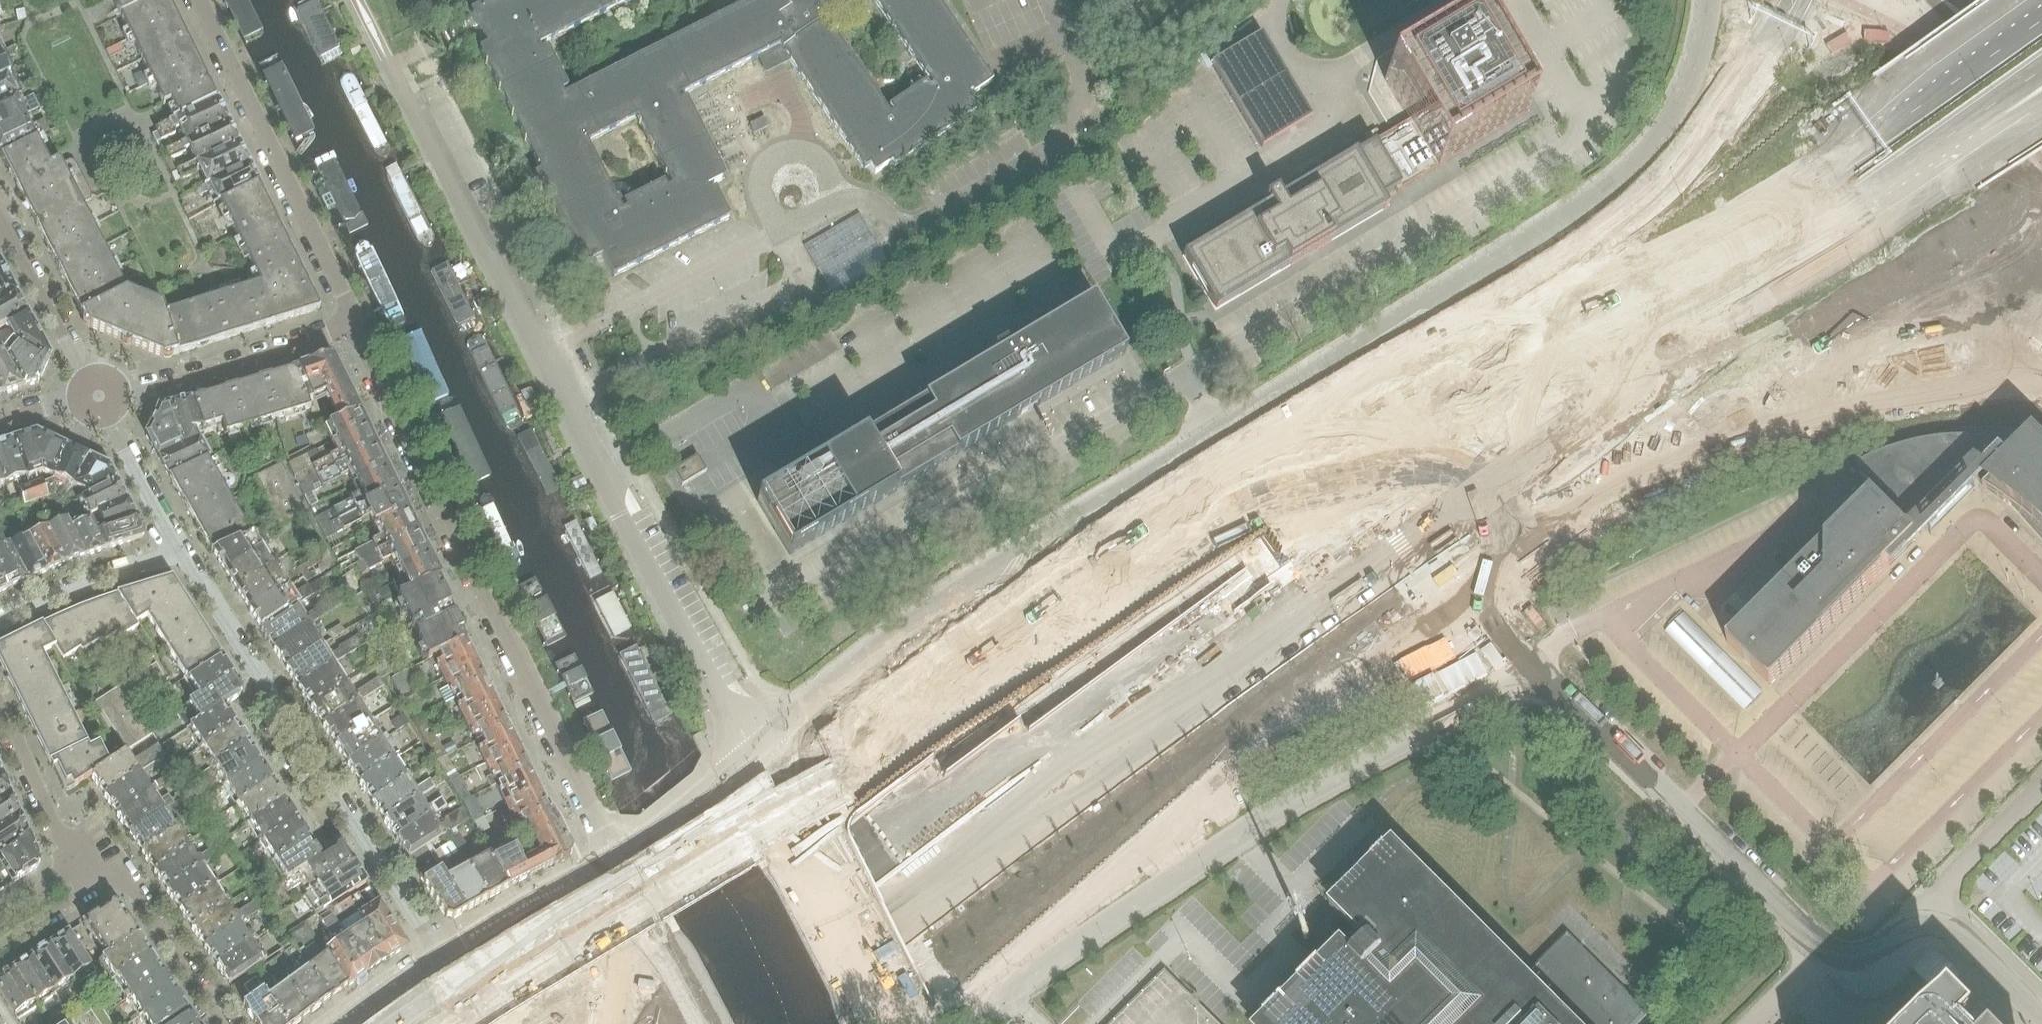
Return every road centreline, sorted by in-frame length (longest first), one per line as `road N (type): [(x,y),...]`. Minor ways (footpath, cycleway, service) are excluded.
road 1 (trunk): [(2041,11),(850,852)]
road 2 (trunk): [(697,1023),(1874,188)]
road 3 (unclassified): [(935,1023),(1021,986),(1239,830),(1536,661),(1823,950),(1851,958),(1905,921),(1926,919),(1962,937),(2041,1018)]
road 4 (trunk): [(1796,0),(1670,183),(850,852)]
road 5 (unclassified): [(756,757),(809,696),(1001,562),(1605,185),(1679,107),(1710,0)]
road 6 (residential): [(756,757),(369,24)]
road 7 (residential): [(350,325),(615,853)]
road 8 (residential): [(178,551),(443,951)]
road 9 (residential): [(350,325),(343,292),(202,0)]
road 10 (unclassified): [(756,757),(887,1015),(904,1023)]
road 11 (trunk): [(850,852),(596,1023)]
road 12 (residential): [(99,395),(350,325)]
road 13 (trunk): [(1874,188),(2041,69)]
road 14 (residential): [(615,853),(443,951)]
road 15 (residential): [(178,551),(0,624)]
road 16 (residential): [(99,395),(2,229)]
road 17 (trunk): [(1874,188),(2041,94)]
road 18 (residential): [(0,706),(79,868)]
road 19 (residential): [(122,875),(220,1023)]
road 20 (residential): [(99,395),(178,551)]
road 21 (residential): [(756,757),(615,853)]
road 22 (residential): [(0,949),(122,875)]
road 23 (trunk): [(1946,0),(2041,96)]
road 24 (residential): [(443,951),(335,1023)]

